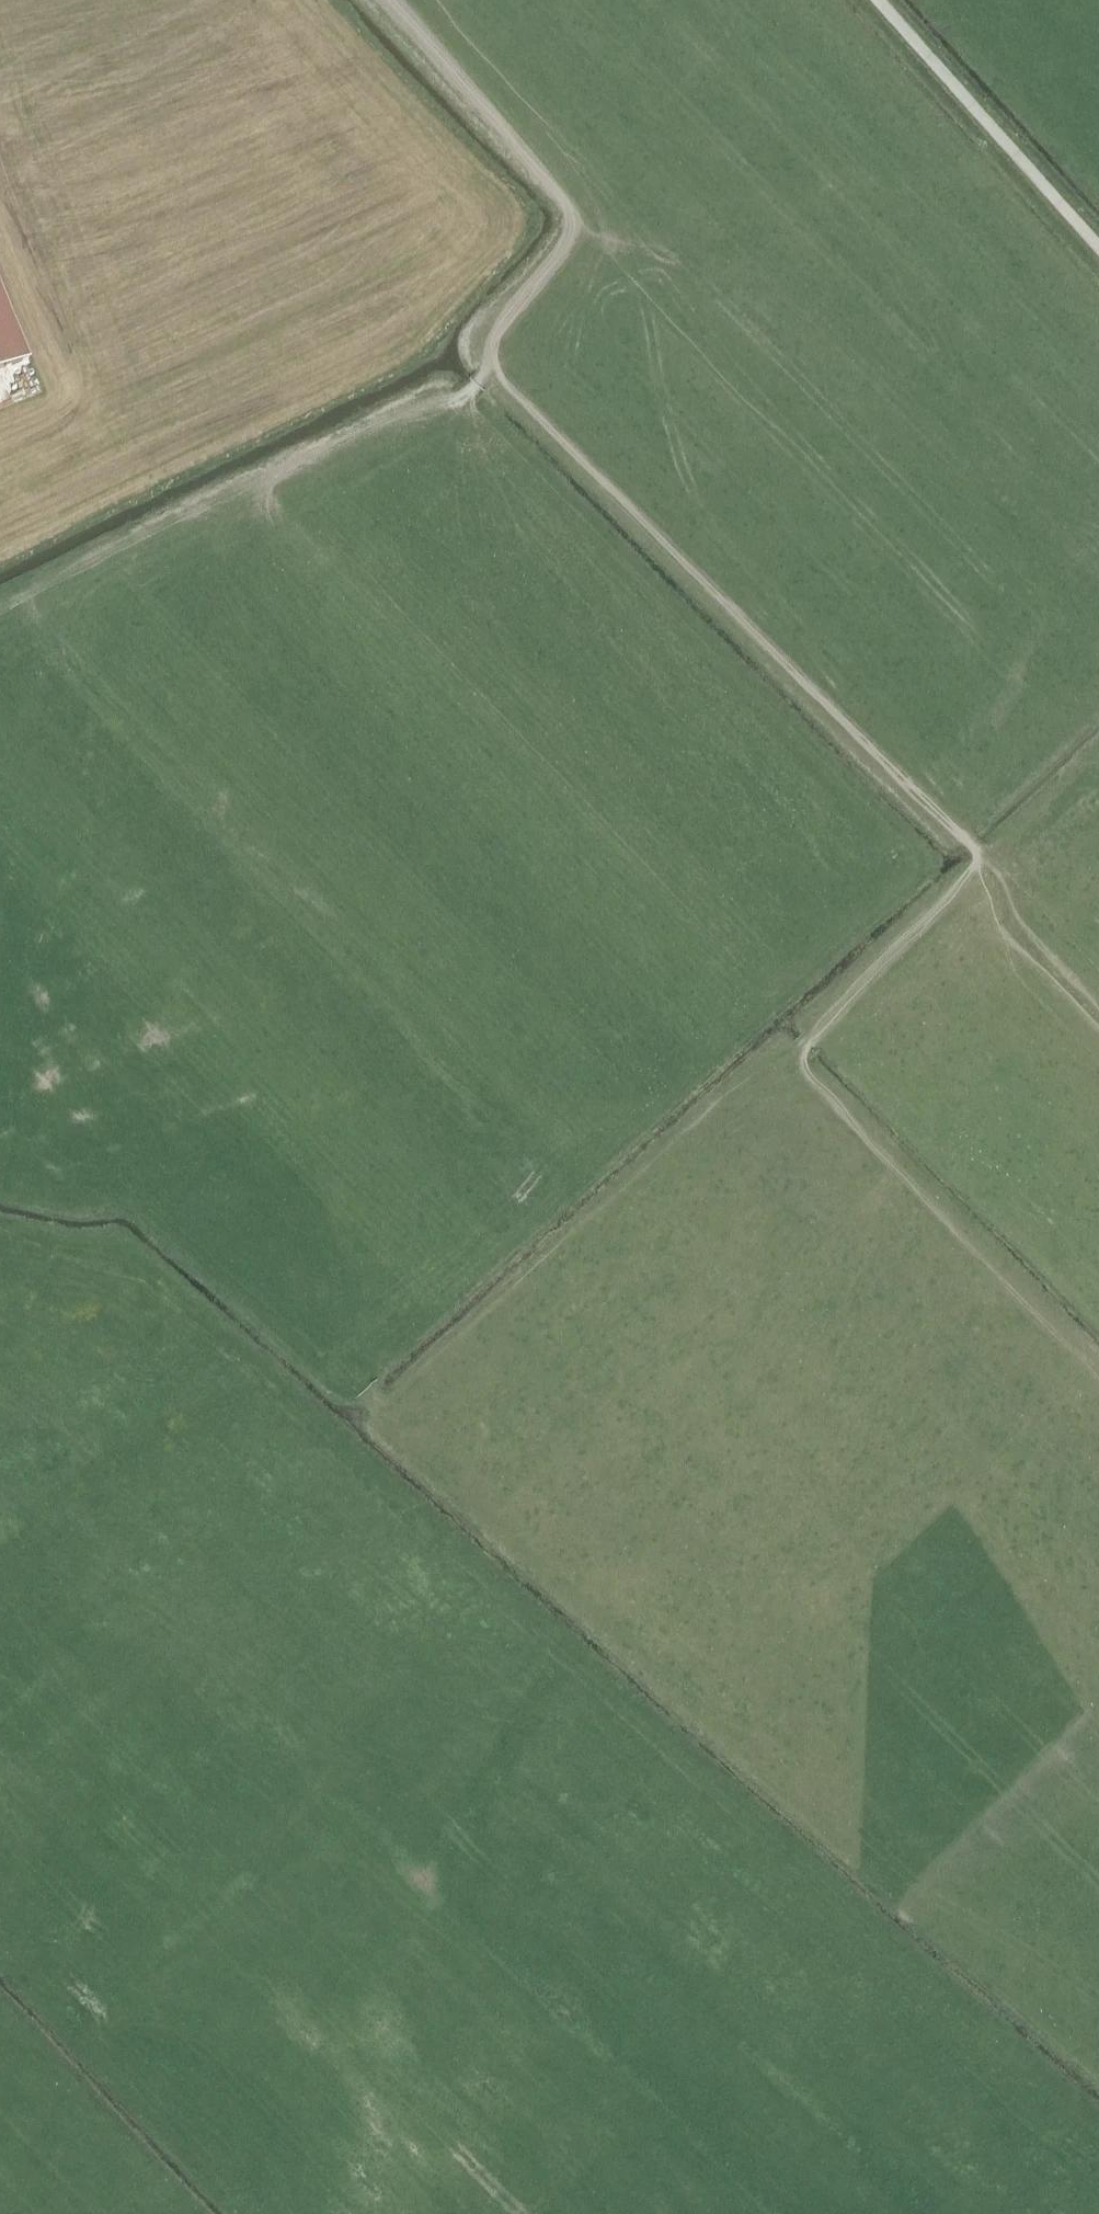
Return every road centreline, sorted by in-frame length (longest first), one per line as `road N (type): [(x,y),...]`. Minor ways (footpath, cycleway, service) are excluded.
road 1 (track): [(879,0),(1098,243)]

